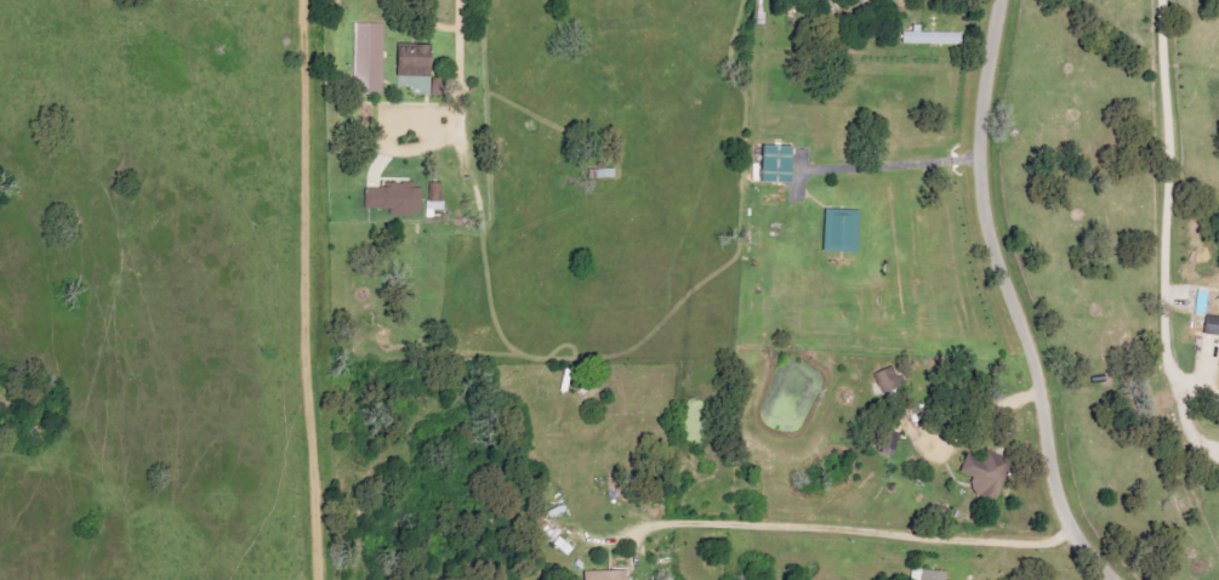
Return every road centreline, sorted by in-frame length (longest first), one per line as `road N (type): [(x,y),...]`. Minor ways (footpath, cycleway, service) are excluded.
road 1 (residential): [(1000,0),(982,86),(979,184),(1067,527),(1115,579)]

